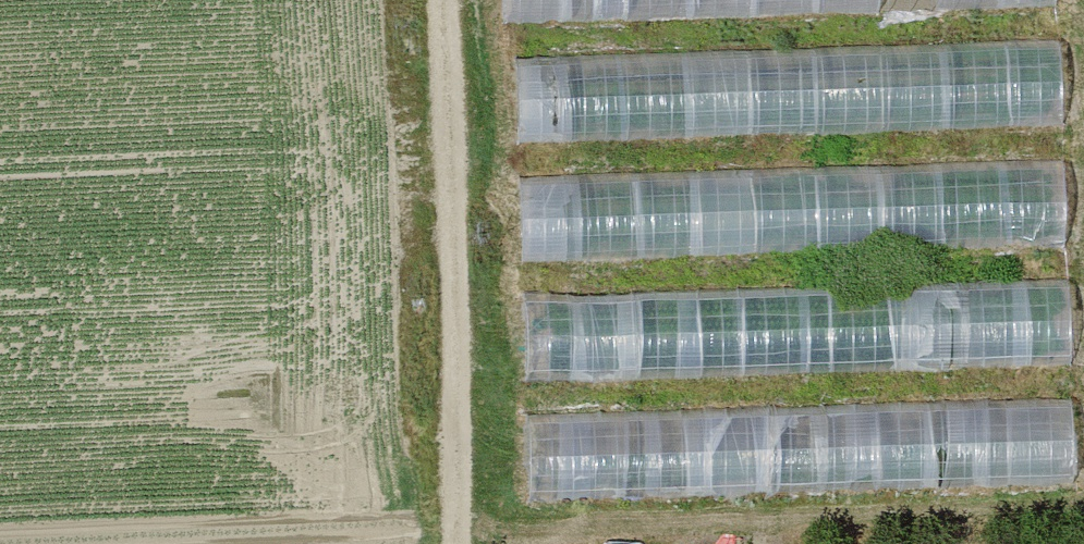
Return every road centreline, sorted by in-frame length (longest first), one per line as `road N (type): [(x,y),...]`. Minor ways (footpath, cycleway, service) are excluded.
road 1 (track): [(420,0),(433,543)]

